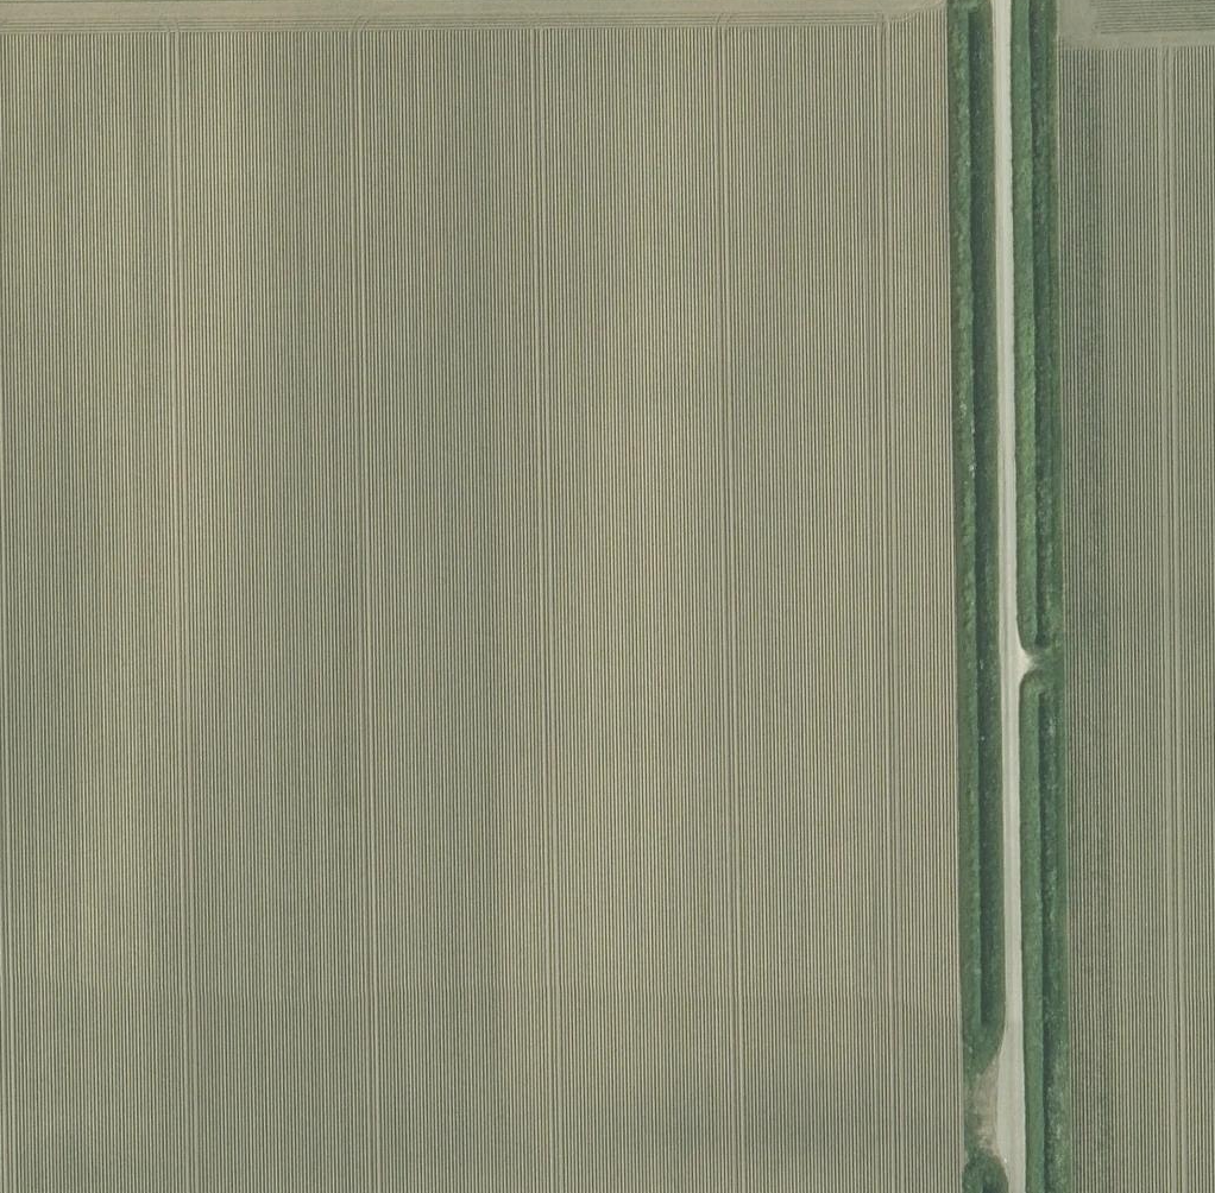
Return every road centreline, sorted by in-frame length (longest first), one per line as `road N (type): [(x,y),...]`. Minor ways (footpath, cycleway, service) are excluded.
road 1 (unclassified): [(1018,1192),(1002,0)]

